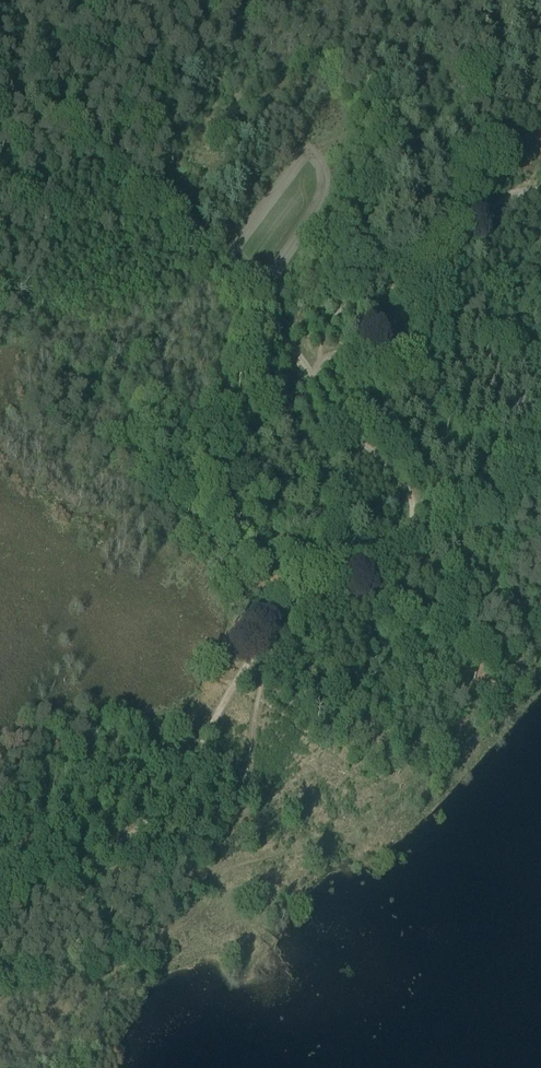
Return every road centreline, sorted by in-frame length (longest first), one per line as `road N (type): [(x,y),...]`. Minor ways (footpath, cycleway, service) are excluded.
road 1 (track): [(0,886),(100,854),(152,815),(262,643),(377,568),(407,530),(412,503)]
road 2 (track): [(412,503),(392,468),(318,389),(371,344),(478,215),(494,201),(540,193)]
road 3 (track): [(318,389),(305,357),(152,208),(0,86)]

